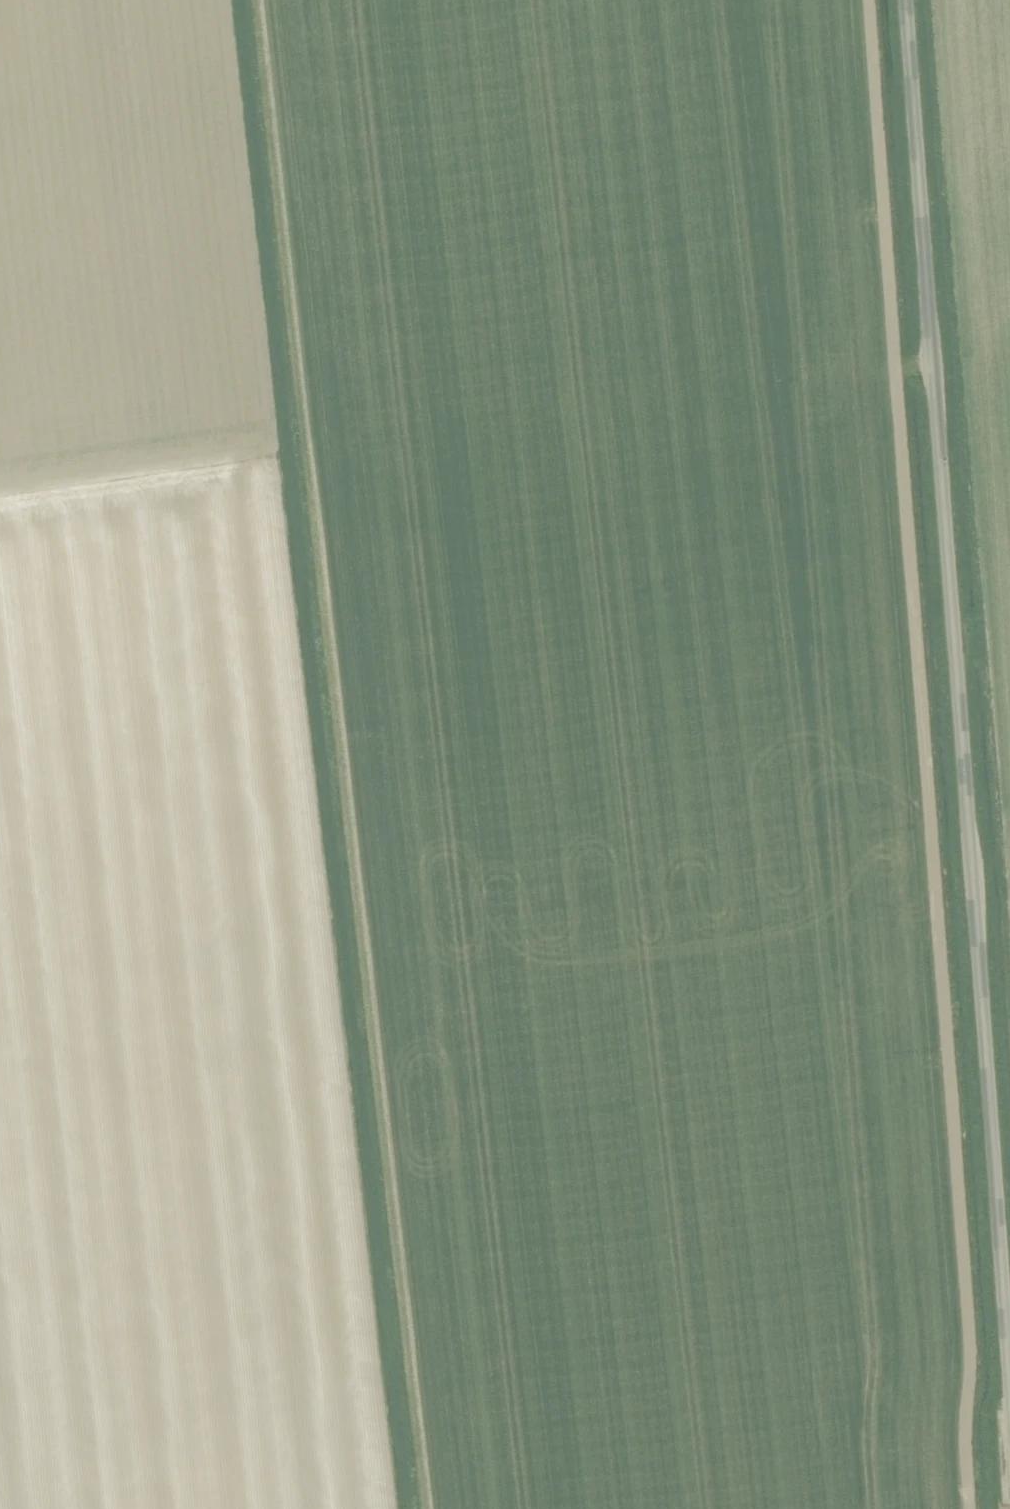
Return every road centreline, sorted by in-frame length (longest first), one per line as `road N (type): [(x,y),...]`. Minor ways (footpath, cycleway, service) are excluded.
road 1 (unclassified): [(1009,1411),(905,0)]

